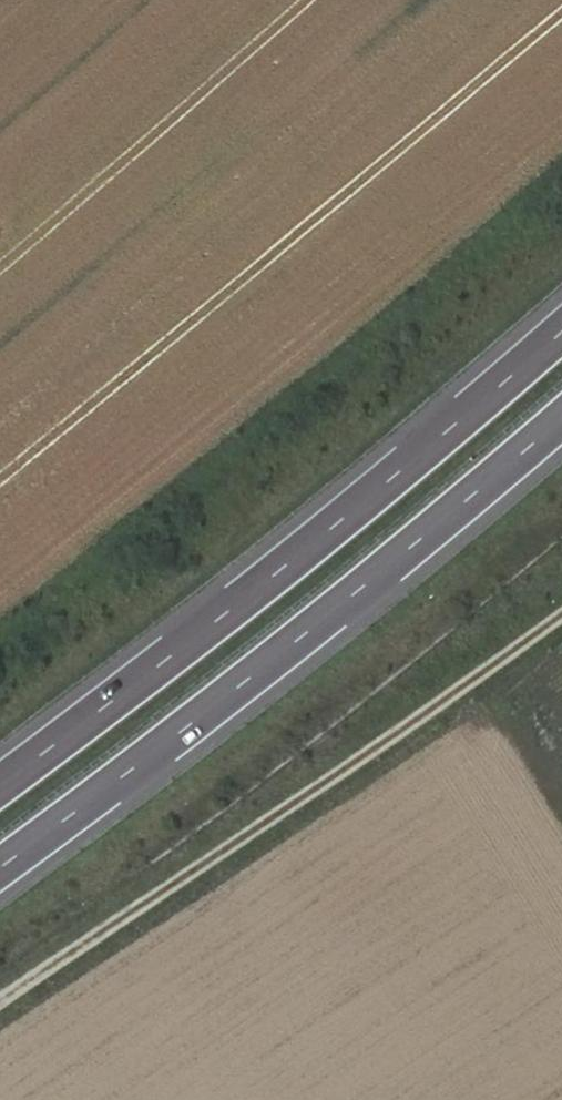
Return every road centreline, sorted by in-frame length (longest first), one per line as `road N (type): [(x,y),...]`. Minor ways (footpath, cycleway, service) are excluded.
road 1 (motorway): [(0,873),(506,479),(561,424)]
road 2 (motorway): [(561,337),(212,626),(0,783)]
road 3 (track): [(561,611),(459,694),(0,1000)]

